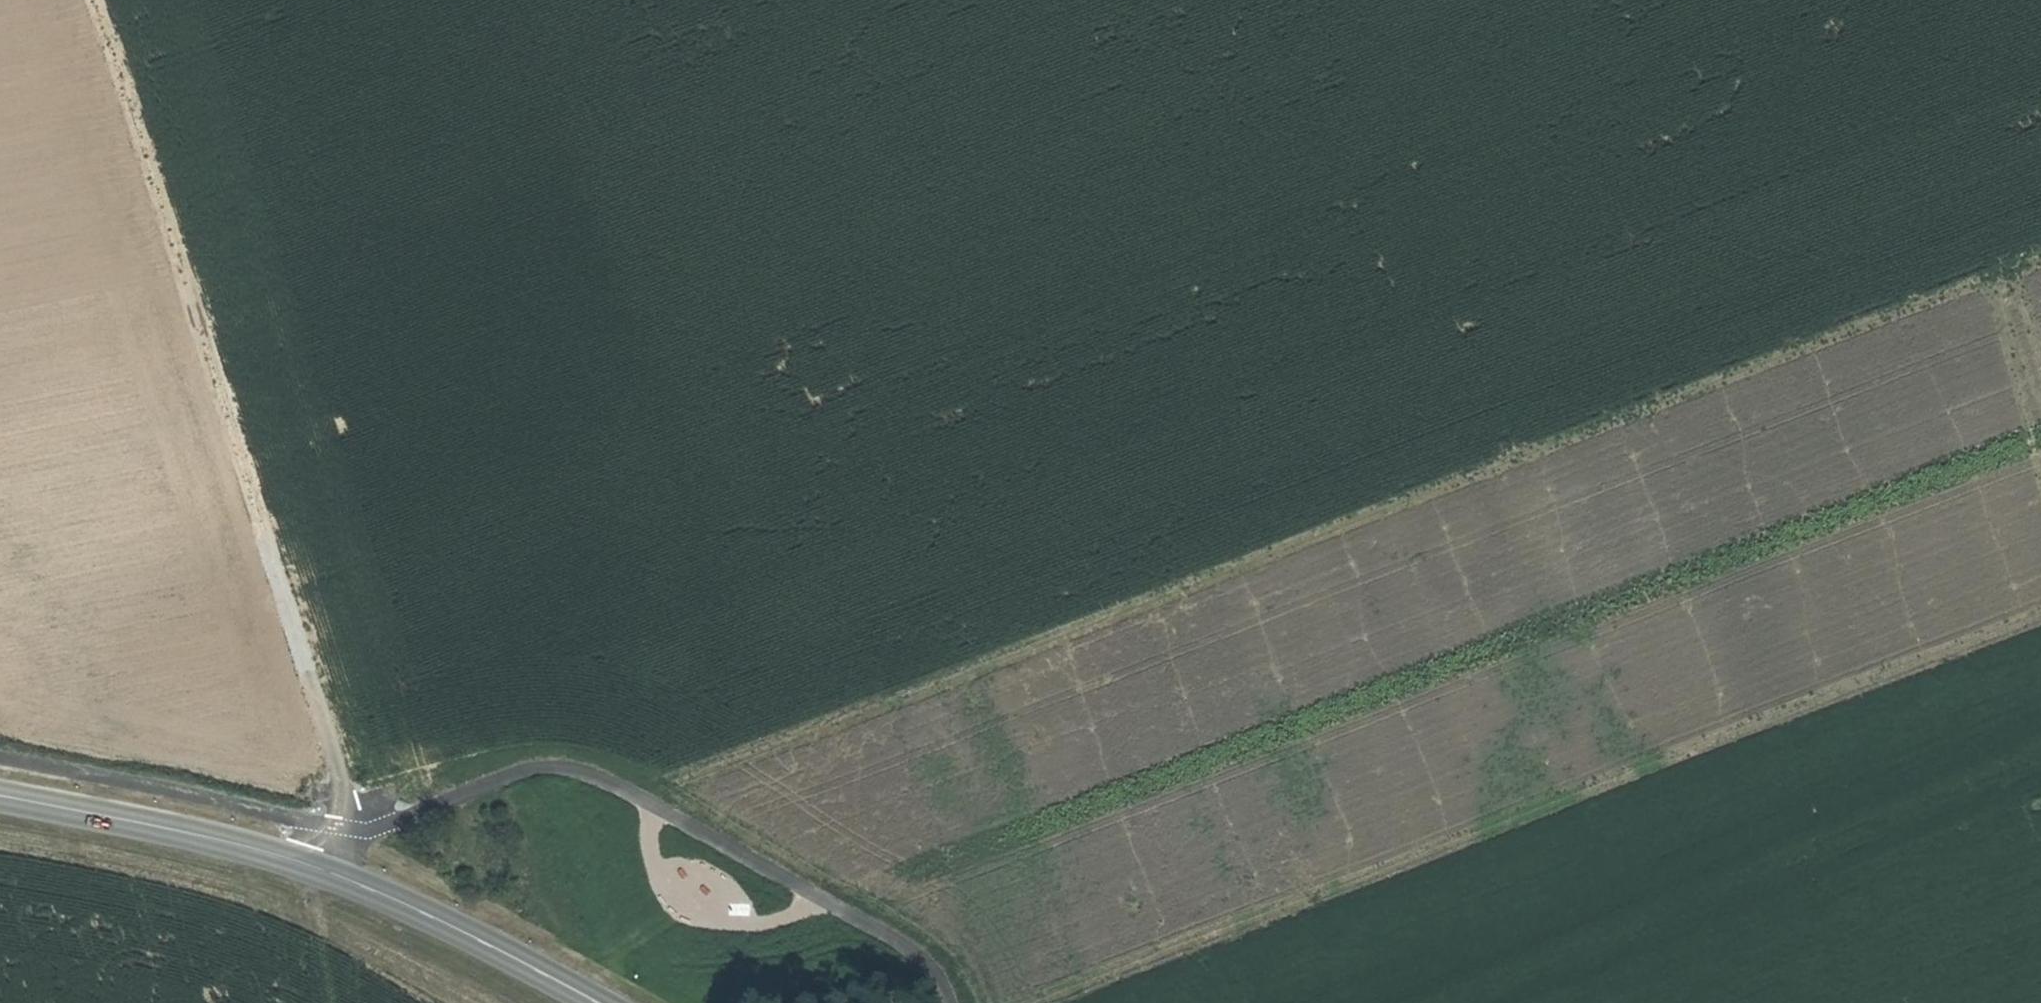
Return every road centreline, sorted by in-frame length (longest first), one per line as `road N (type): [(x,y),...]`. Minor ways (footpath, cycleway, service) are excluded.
road 1 (track): [(316,865),(336,814),(337,769),(91,0)]
road 2 (secondary): [(0,796),(316,865),(589,1002)]

